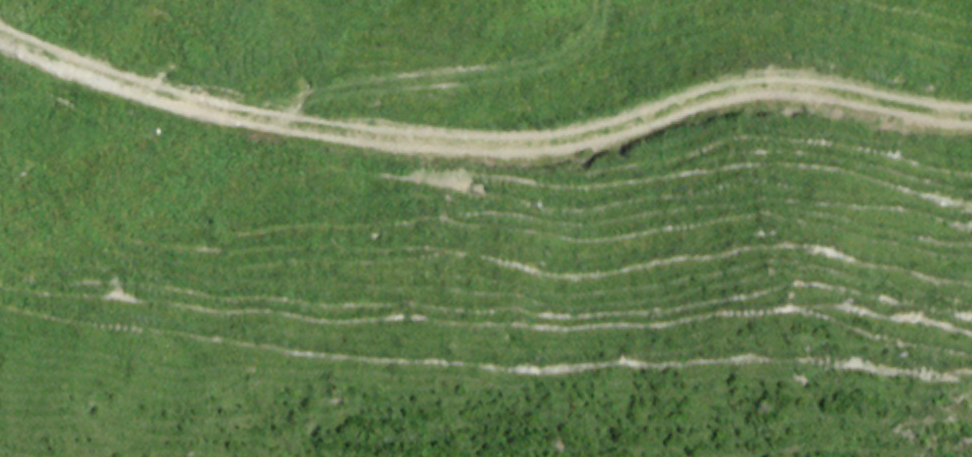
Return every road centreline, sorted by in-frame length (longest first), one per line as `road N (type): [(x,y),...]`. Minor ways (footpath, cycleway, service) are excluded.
road 1 (track): [(0,32),(138,88),(236,114),(428,141),(584,137),(754,86),(971,116)]
road 2 (track): [(236,114),(506,62),(584,37),(603,0)]

